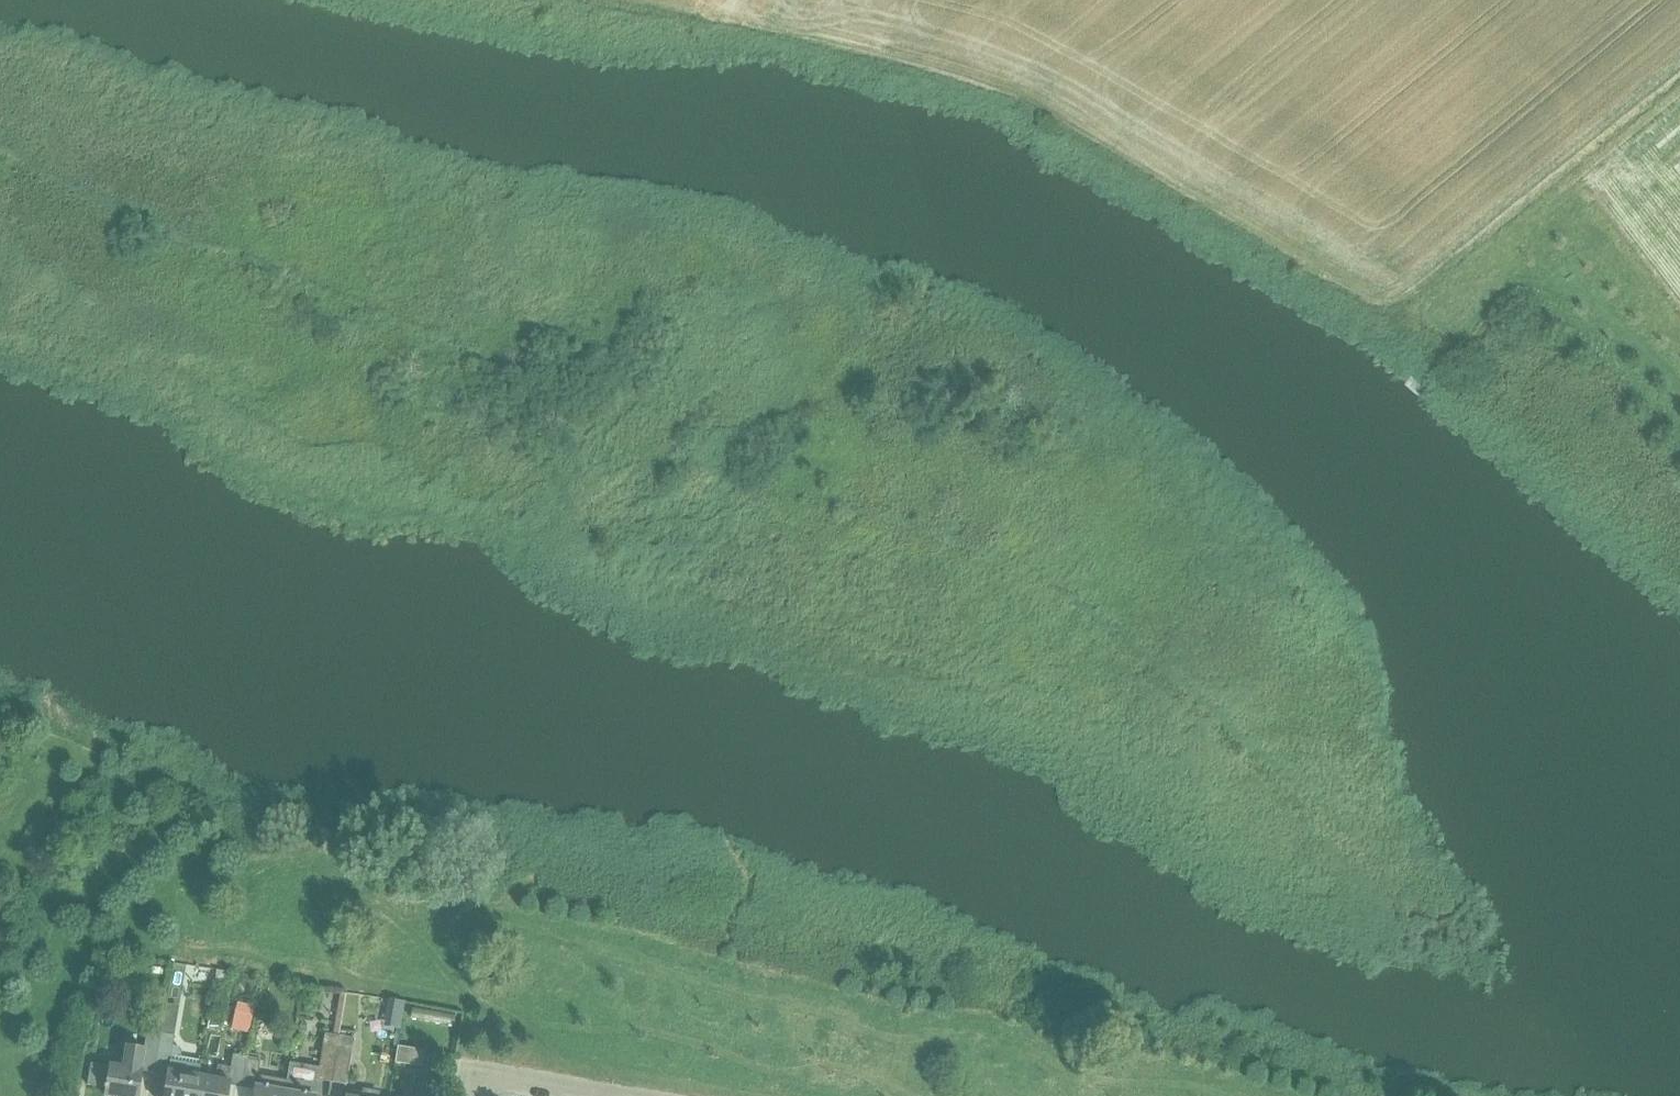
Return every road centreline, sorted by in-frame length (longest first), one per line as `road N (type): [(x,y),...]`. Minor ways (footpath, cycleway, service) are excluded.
road 1 (residential): [(470,1095),(501,1077),(605,1095)]

